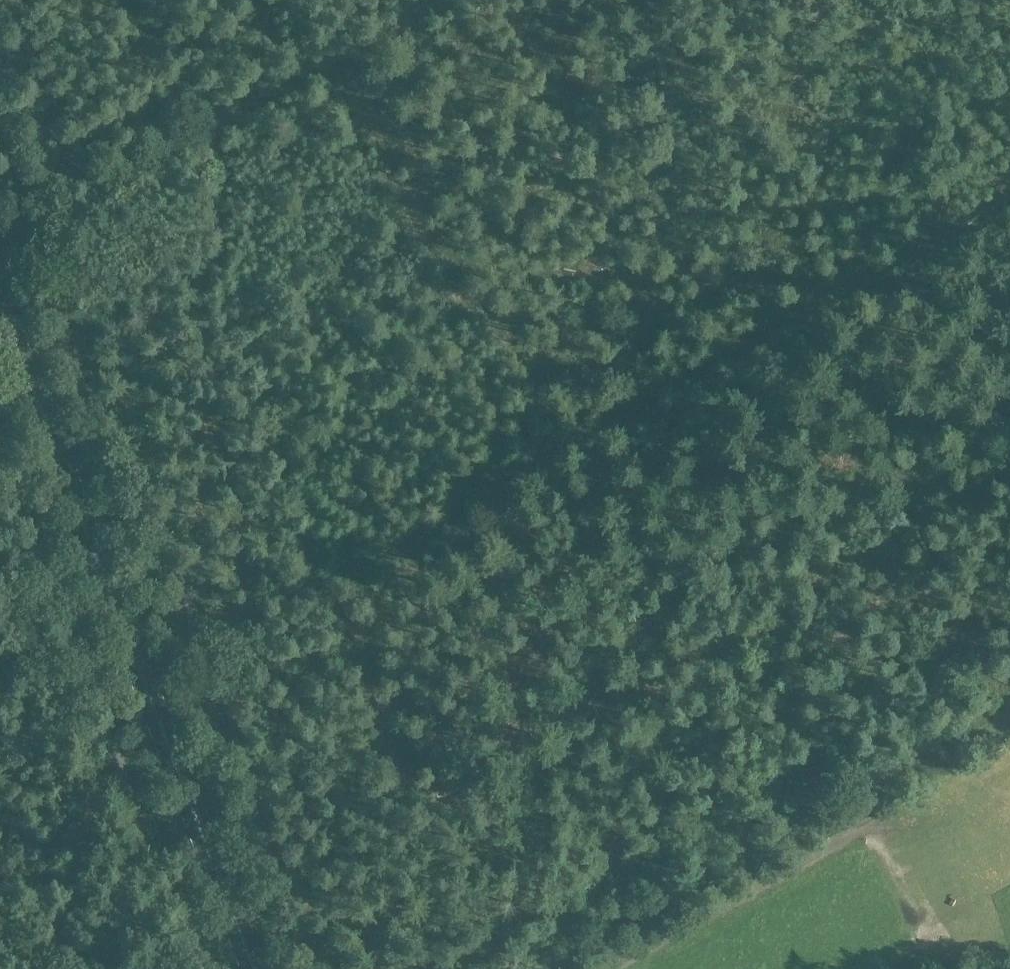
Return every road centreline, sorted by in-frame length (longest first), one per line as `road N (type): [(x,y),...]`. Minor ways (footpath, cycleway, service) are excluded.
road 1 (primary): [(254,968),(0,304)]

